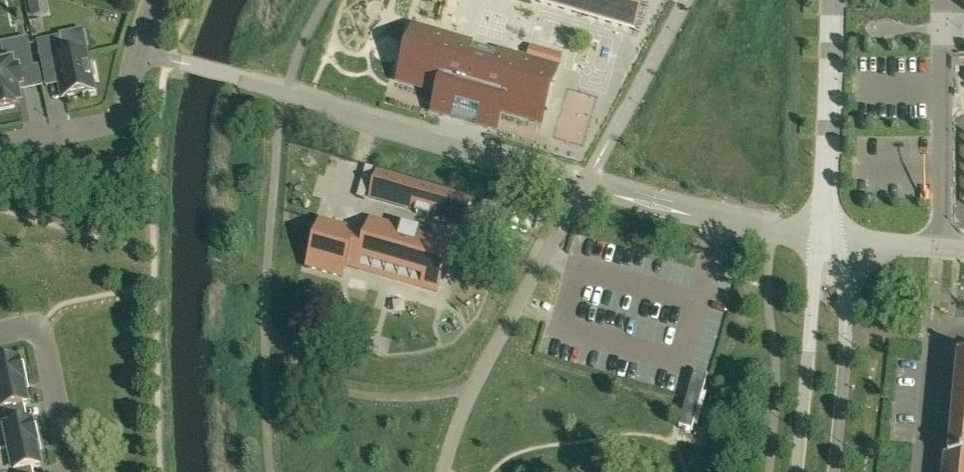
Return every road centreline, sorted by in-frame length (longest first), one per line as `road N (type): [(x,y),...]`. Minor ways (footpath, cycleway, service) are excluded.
road 1 (residential): [(0,148),(127,117),(157,0)]
road 2 (tertiary): [(834,0),(826,241)]
road 3 (tertiary): [(835,471),(847,307),(826,241)]
road 4 (tertiary): [(826,241),(812,294),(796,471)]
road 5 (residential): [(0,334),(40,327),(73,471)]
road 6 (residential): [(826,241),(652,204)]
road 7 (residential): [(918,471),(934,336),(963,331)]
road 8 (residential): [(826,241),(963,251)]

